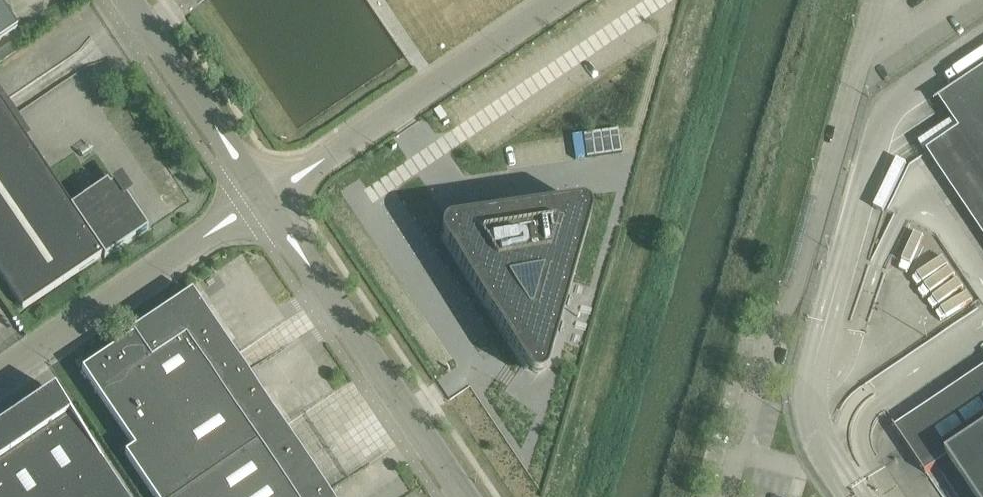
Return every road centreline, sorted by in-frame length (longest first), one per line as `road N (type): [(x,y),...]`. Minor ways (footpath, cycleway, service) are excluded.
road 1 (unclassified): [(465,496),(263,198)]
road 2 (unclassified): [(263,198),(555,0)]
road 3 (unclassified): [(0,380),(263,198)]
road 4 (unclassified): [(263,198),(129,0)]

